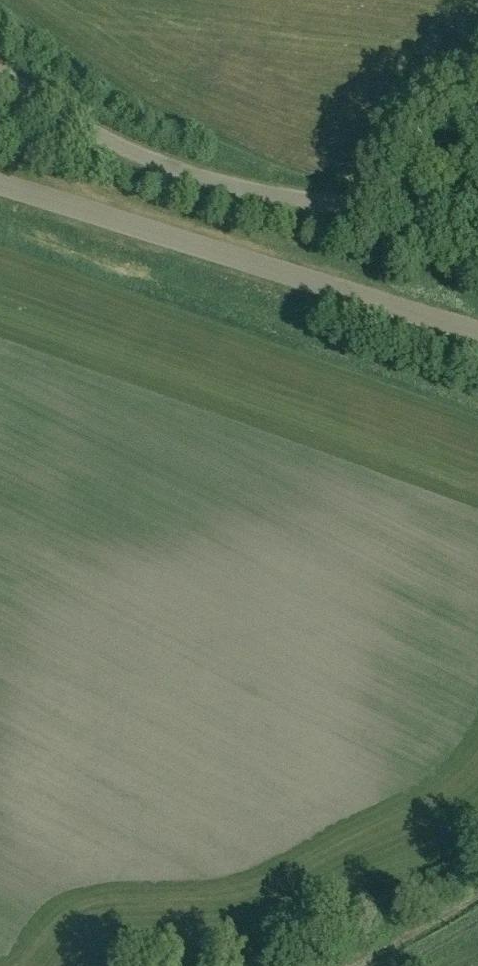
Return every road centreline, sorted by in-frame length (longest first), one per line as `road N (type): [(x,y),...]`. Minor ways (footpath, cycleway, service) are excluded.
road 1 (unclassified): [(0,70),(89,128),(168,165),(304,197),(477,220)]
road 2 (unclassified): [(477,331),(0,185)]
road 3 (unclassified): [(363,965),(477,904)]

